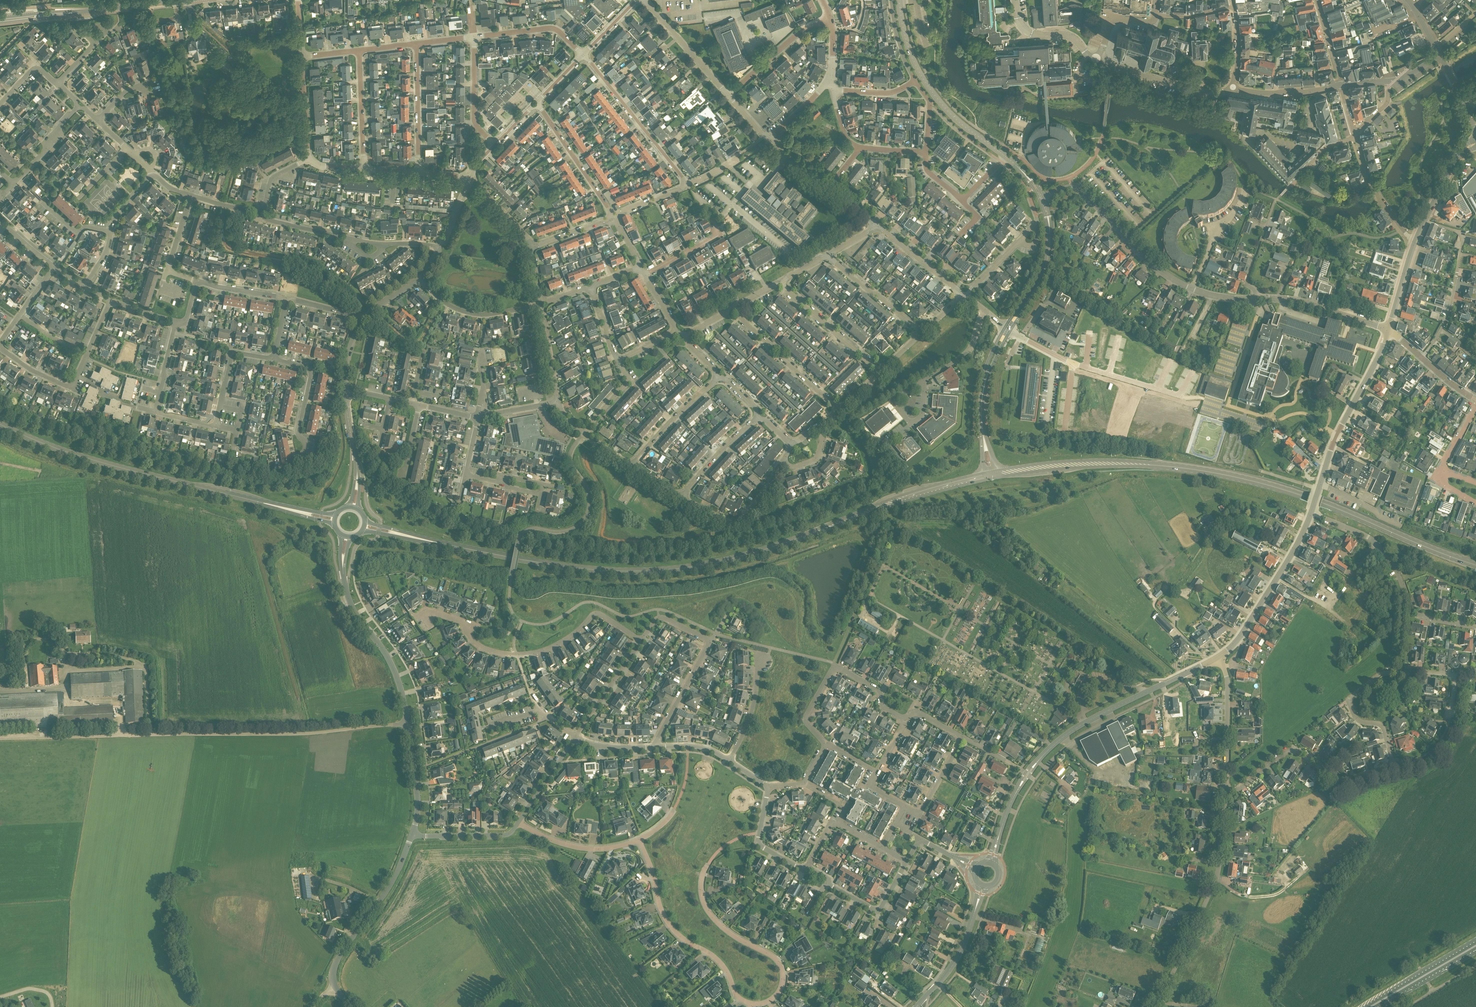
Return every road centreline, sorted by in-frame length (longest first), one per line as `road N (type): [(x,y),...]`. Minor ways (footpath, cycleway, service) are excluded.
road 1 (primary): [(364,527),(548,565),(662,571),(753,554),(991,476)]
road 2 (primary): [(1475,566),(1322,502),(1219,475),(1086,465),(991,476)]
road 3 (residential): [(1225,789),(1294,750),(1343,778),(1394,765),(1383,729),(1361,723),(1349,702),(1386,672),(1450,675),(1450,713),(1475,716)]
road 4 (unclassified): [(408,722),(302,734),(0,738)]
road 5 (primary): [(336,520),(117,467),(0,424)]
road 6 (residential): [(641,641),(595,613),(543,651),(496,653),(478,646),(464,624),(427,617)]
road 7 (unclassified): [(1155,1006),(1216,879),(1225,789)]
road 8 (tertiary): [(1027,775),(1083,724),(1218,657)]
road 9 (residential): [(1475,628),(1418,616),(1377,545),(1311,512)]
road 10 (residential): [(638,840),(670,928),(718,961),(750,1004)]
road 11 (unclassified): [(408,722),(396,672),(345,589),(347,537)]
road 12 (residential): [(750,1004),(782,990),(781,967),(710,916),(702,896),(707,866)]
road 13 (secondary): [(1006,157),(932,91),(913,59),(899,0)]
road 14 (unclassified): [(0,21),(188,0)]
road 15 (residential): [(827,744),(805,719),(834,666),(879,689),(883,707),(906,720)]
road 16 (unclassified): [(335,990),(335,968),(393,882),(413,834)]
road 17 (tertiary): [(1218,657),(1241,636),(1311,512)]
road 18 (residential): [(1422,358),(1449,312),(1463,239),(1424,221)]
road 19 (residential): [(1180,396),(1073,364),(1022,337)]
road 20 (tertiary): [(1321,485),(1389,330)]
road 21 (residential): [(684,185),(583,54)]
road 22 (residential): [(1192,289),(1149,262),(1072,188)]
road 23 (secondary): [(991,476),(982,398),(1008,329)]
road 24 (residential): [(837,409),(732,309)]
road 25 (unclassified): [(1233,88),(1211,94),(1097,57)]
road 26 (secondary): [(1008,329),(1044,273),(1051,238),(1042,199)]
road 27 (residential): [(1389,330),(1306,302),(1256,298)]
road 28 (residential): [(274,359),(312,369),(298,433),(307,440),(296,457)]
road 29 (residential): [(684,495),(740,522),(783,462)]
road 30 (tertiary): [(917,1006),(952,966),(983,890)]
road 31 (residential): [(537,103),(610,216)]
road 32 (unclassified): [(1225,789),(1227,677),(1218,657)]
road 33 (residential): [(881,372),(781,284)]
road 34 (residential): [(419,173),(416,44)]
road 35 (residential): [(729,95),(644,0)]
road 36 (residential): [(830,19),(801,32),(729,95)]
road 37 (residential): [(539,308),(467,312),(422,281)]
road 38 (residential): [(638,840),(576,848),(519,823)]
road 39 (residential): [(922,333),(829,254)]
road 40 (residential): [(1355,138),(1369,181),(1415,242)]
road 41 (residential): [(633,464),(718,378)]
road 42 (residential): [(656,747),(711,640)]

